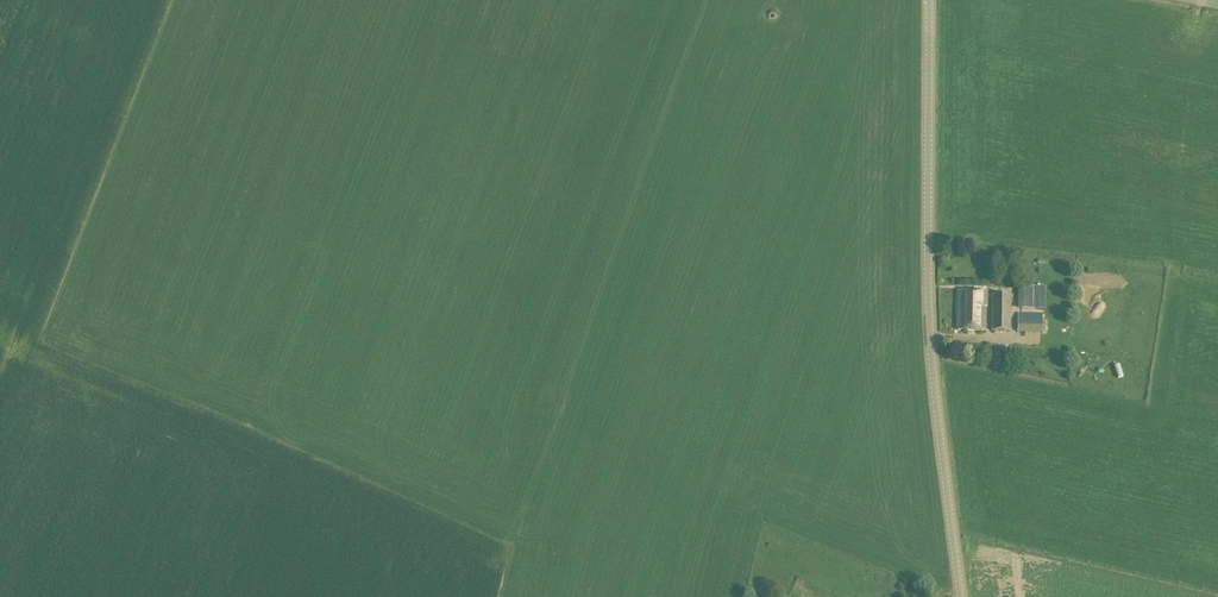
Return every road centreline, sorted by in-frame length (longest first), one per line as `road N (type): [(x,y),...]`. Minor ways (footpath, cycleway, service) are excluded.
road 1 (tertiary): [(962,596),(931,332),(931,0)]

